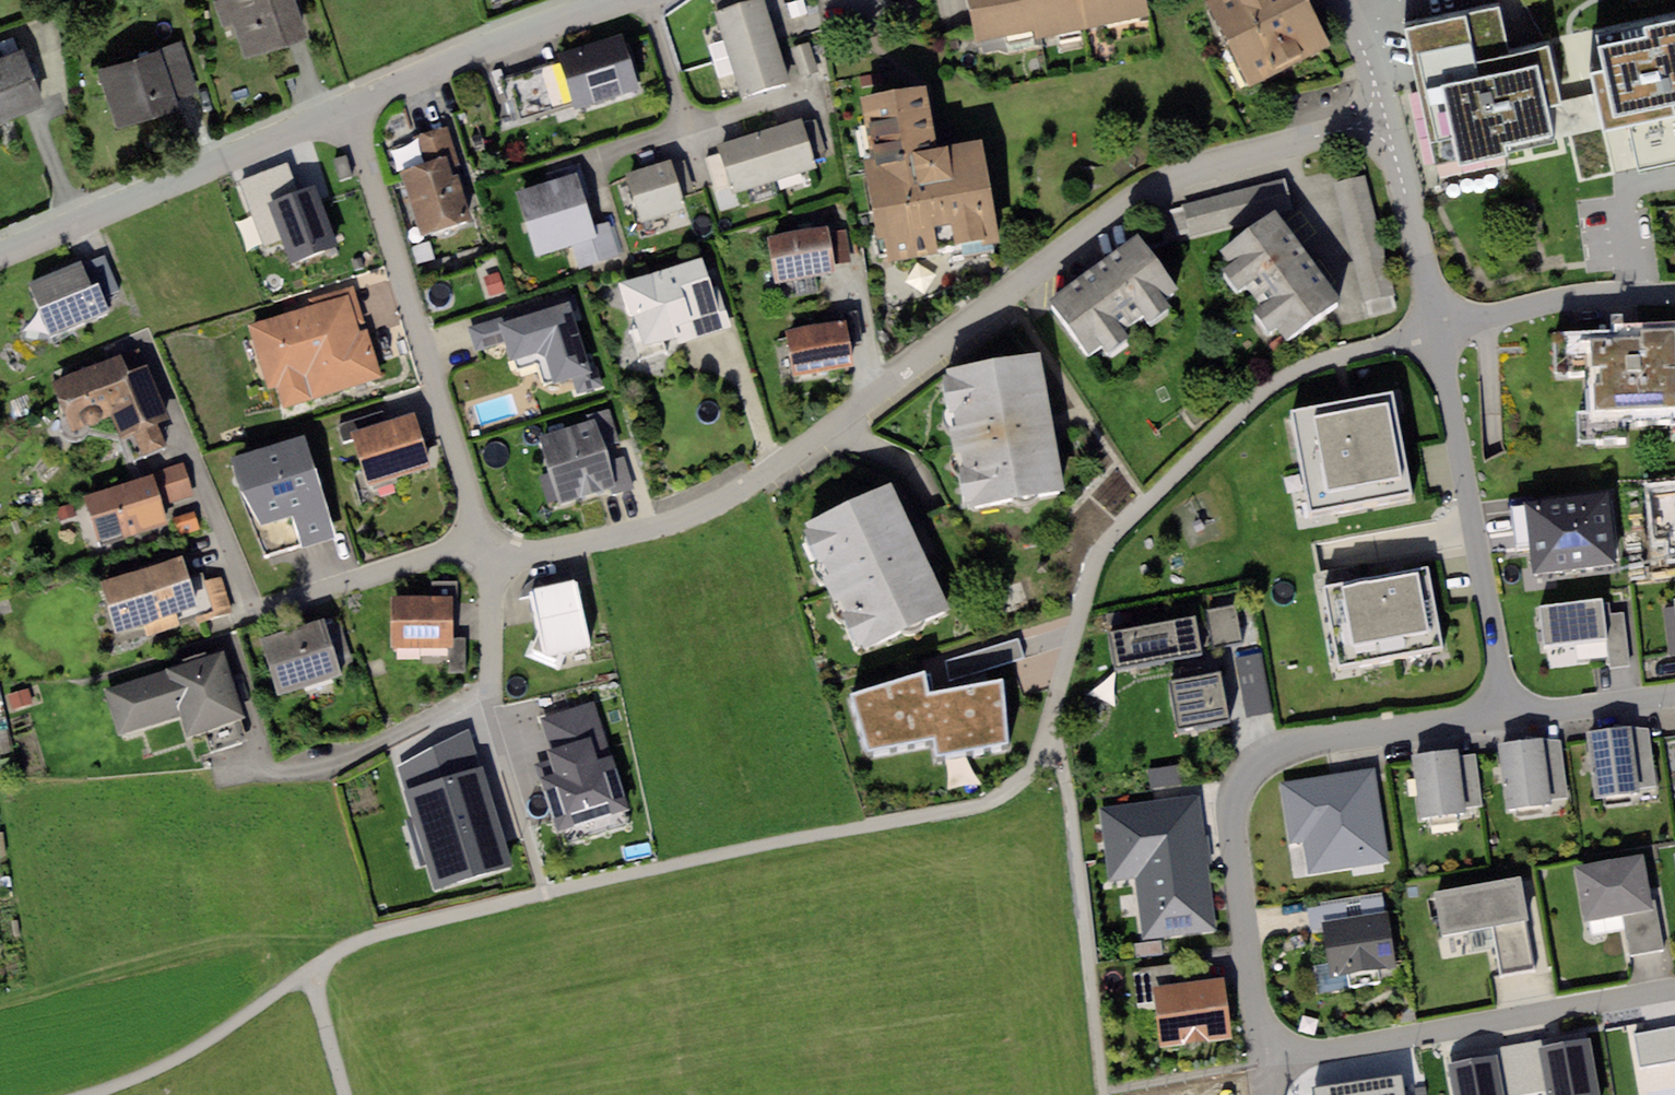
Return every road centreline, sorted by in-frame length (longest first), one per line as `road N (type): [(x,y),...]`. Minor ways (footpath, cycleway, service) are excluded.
road 1 (track): [(1047,746),(1013,788),(954,813),(773,845),(371,936),(197,1047),(86,1094)]
road 2 (residential): [(491,550),(599,538),(692,512),(782,462),(1149,194),(1198,170),(1386,120)]
road 3 (residential): [(1437,326),(1276,383),(1110,538),(1095,560),(1047,746)]
road 4 (residential): [(1264,1046),(1233,822),(1243,774),(1288,746),(1508,716)]
road 5 (residential): [(348,110),(491,550)]
road 6 (residential): [(1674,990),(1314,1052),(1264,1046)]
road 7 (residential): [(1508,716),(1437,326)]
road 8 (residential): [(257,772),(332,764),(477,699),(493,668),(491,550)]
road 9 (residential): [(348,110),(0,257)]
road 10 (unclassified): [(1106,1094),(1069,801),(1047,746)]
road 11 (residential): [(623,0),(348,110)]
road 12 (residential): [(251,611),(432,555),(491,550)]
road 13 (residential): [(1674,293),(1595,296),(1437,326)]
road 14 (residential): [(1437,326),(1386,120)]
road 15 (residential): [(1508,716),(1674,695)]
road 16 (residential): [(1386,120),(1341,0)]
road 17 (track): [(345,1094),(312,973)]

